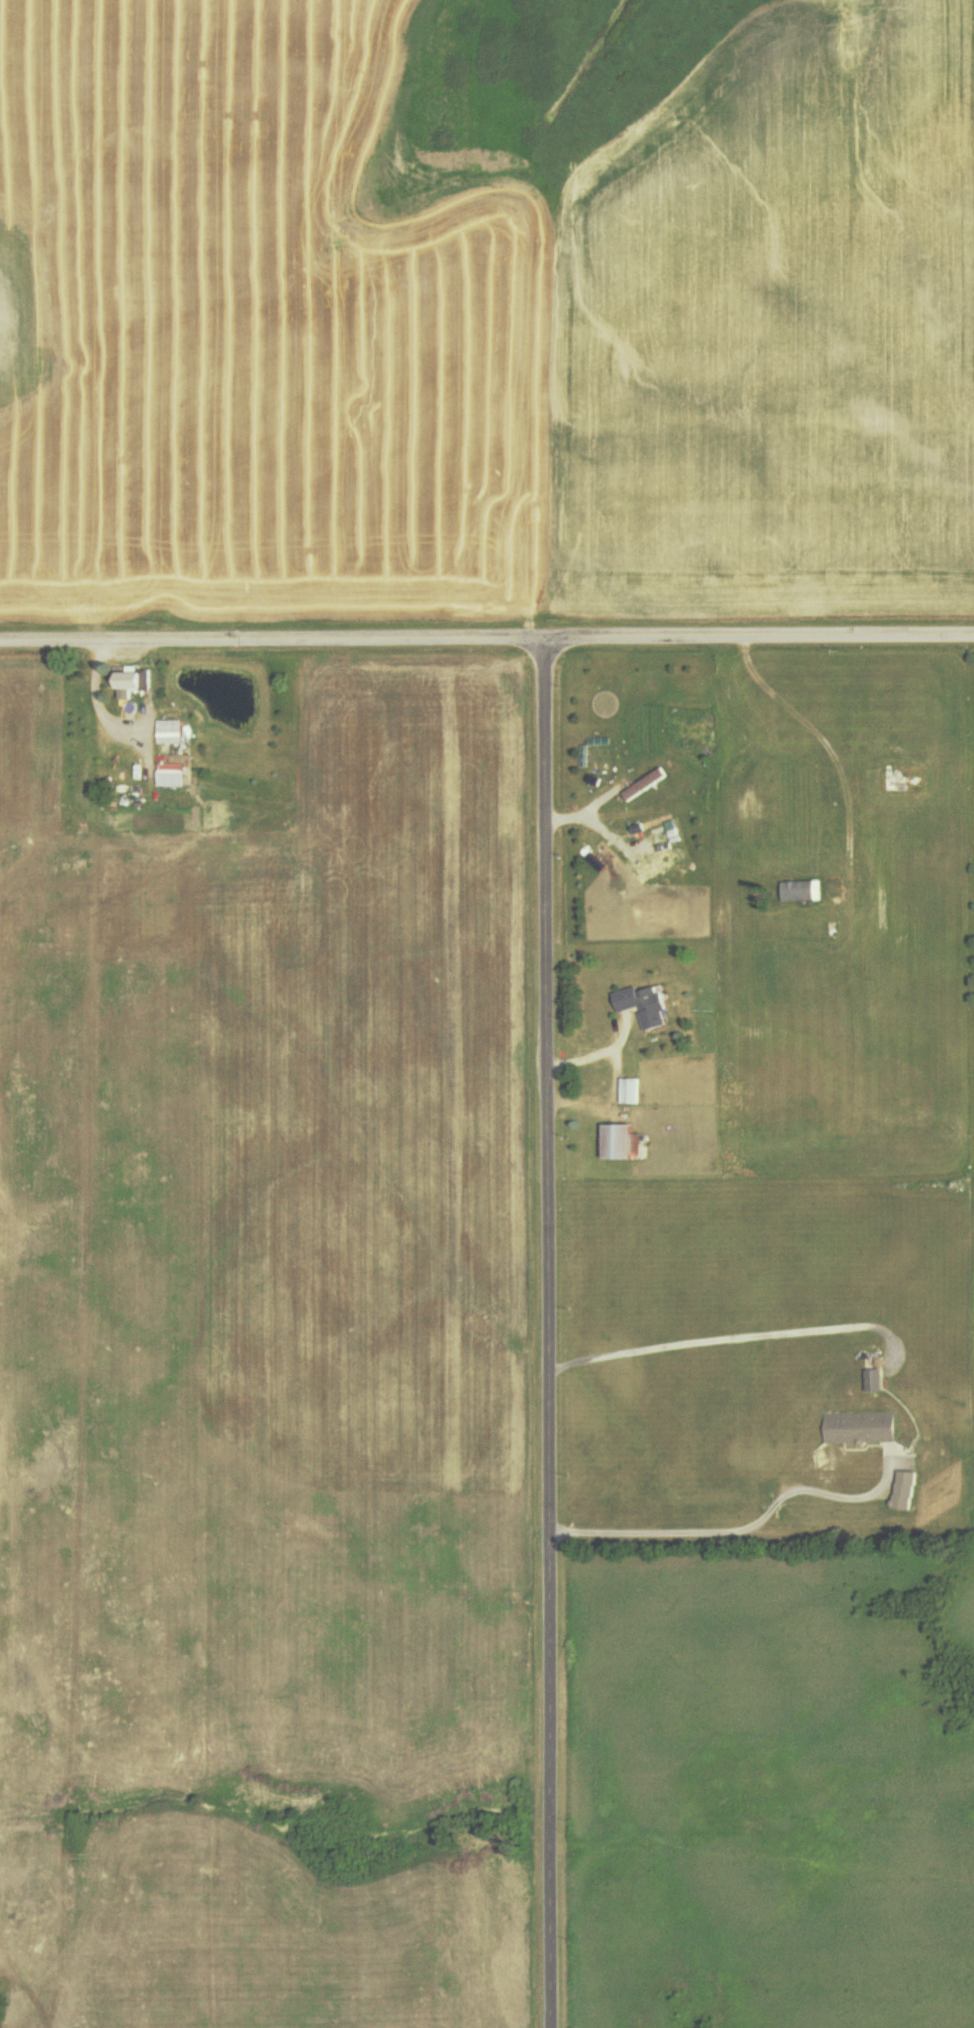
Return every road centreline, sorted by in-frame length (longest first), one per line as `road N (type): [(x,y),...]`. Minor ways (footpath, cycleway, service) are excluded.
road 1 (tertiary): [(546,2027),(539,642)]
road 2 (tertiary): [(0,644),(539,642)]
road 3 (tertiary): [(539,642),(973,638)]

